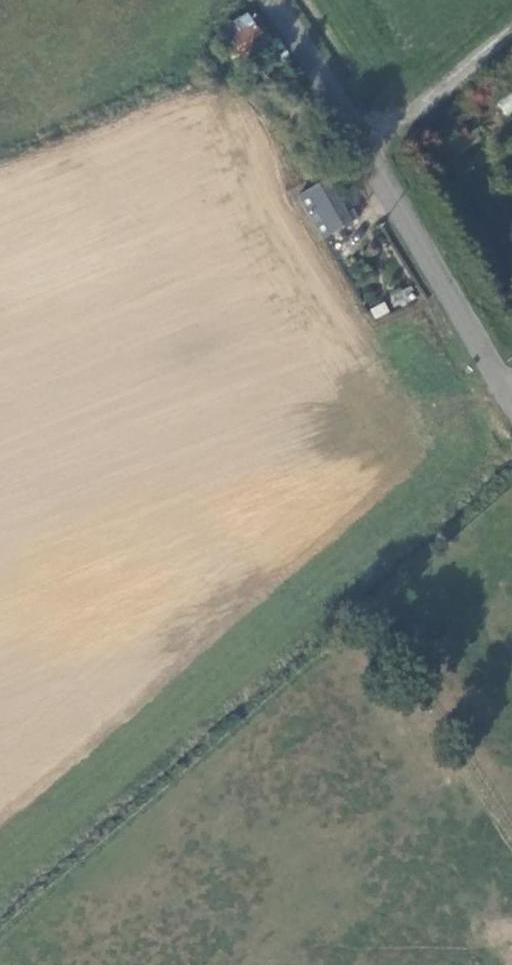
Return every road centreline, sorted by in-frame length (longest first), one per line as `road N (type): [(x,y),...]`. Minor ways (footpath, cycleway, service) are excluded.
road 1 (unclassified): [(511,408),(340,108),(268,0)]

